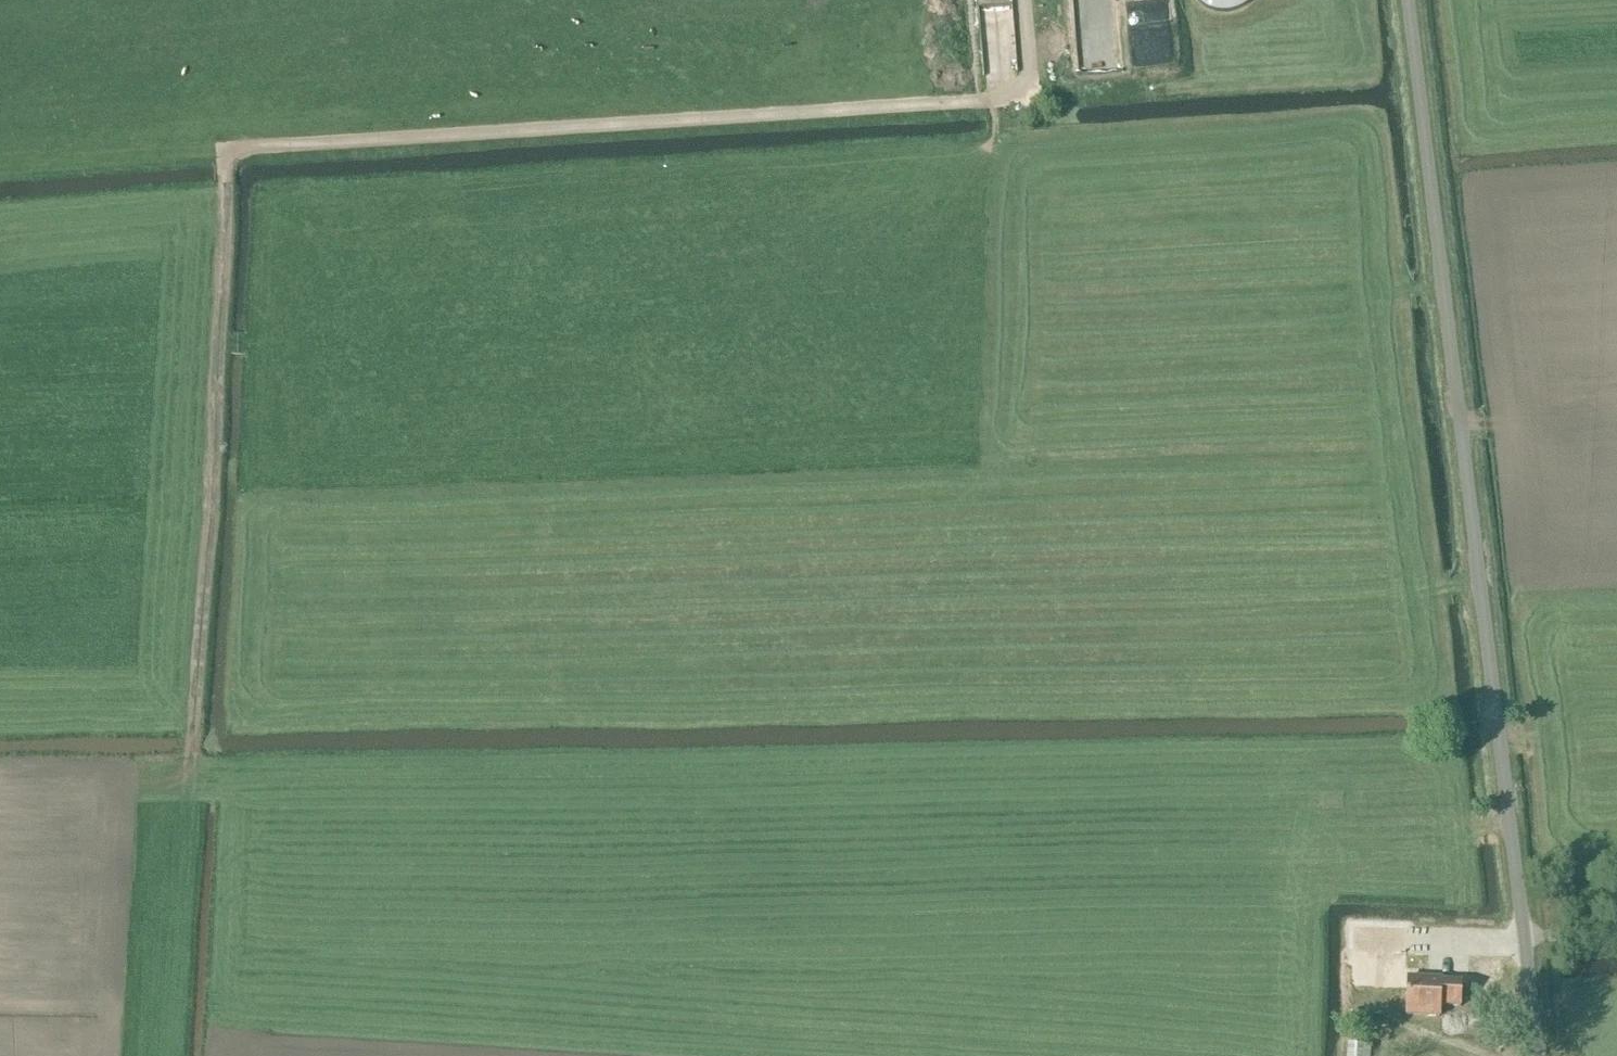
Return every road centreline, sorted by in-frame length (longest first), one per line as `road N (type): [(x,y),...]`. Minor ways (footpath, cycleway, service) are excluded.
road 1 (unclassified): [(1537,1055),(1411,0)]

